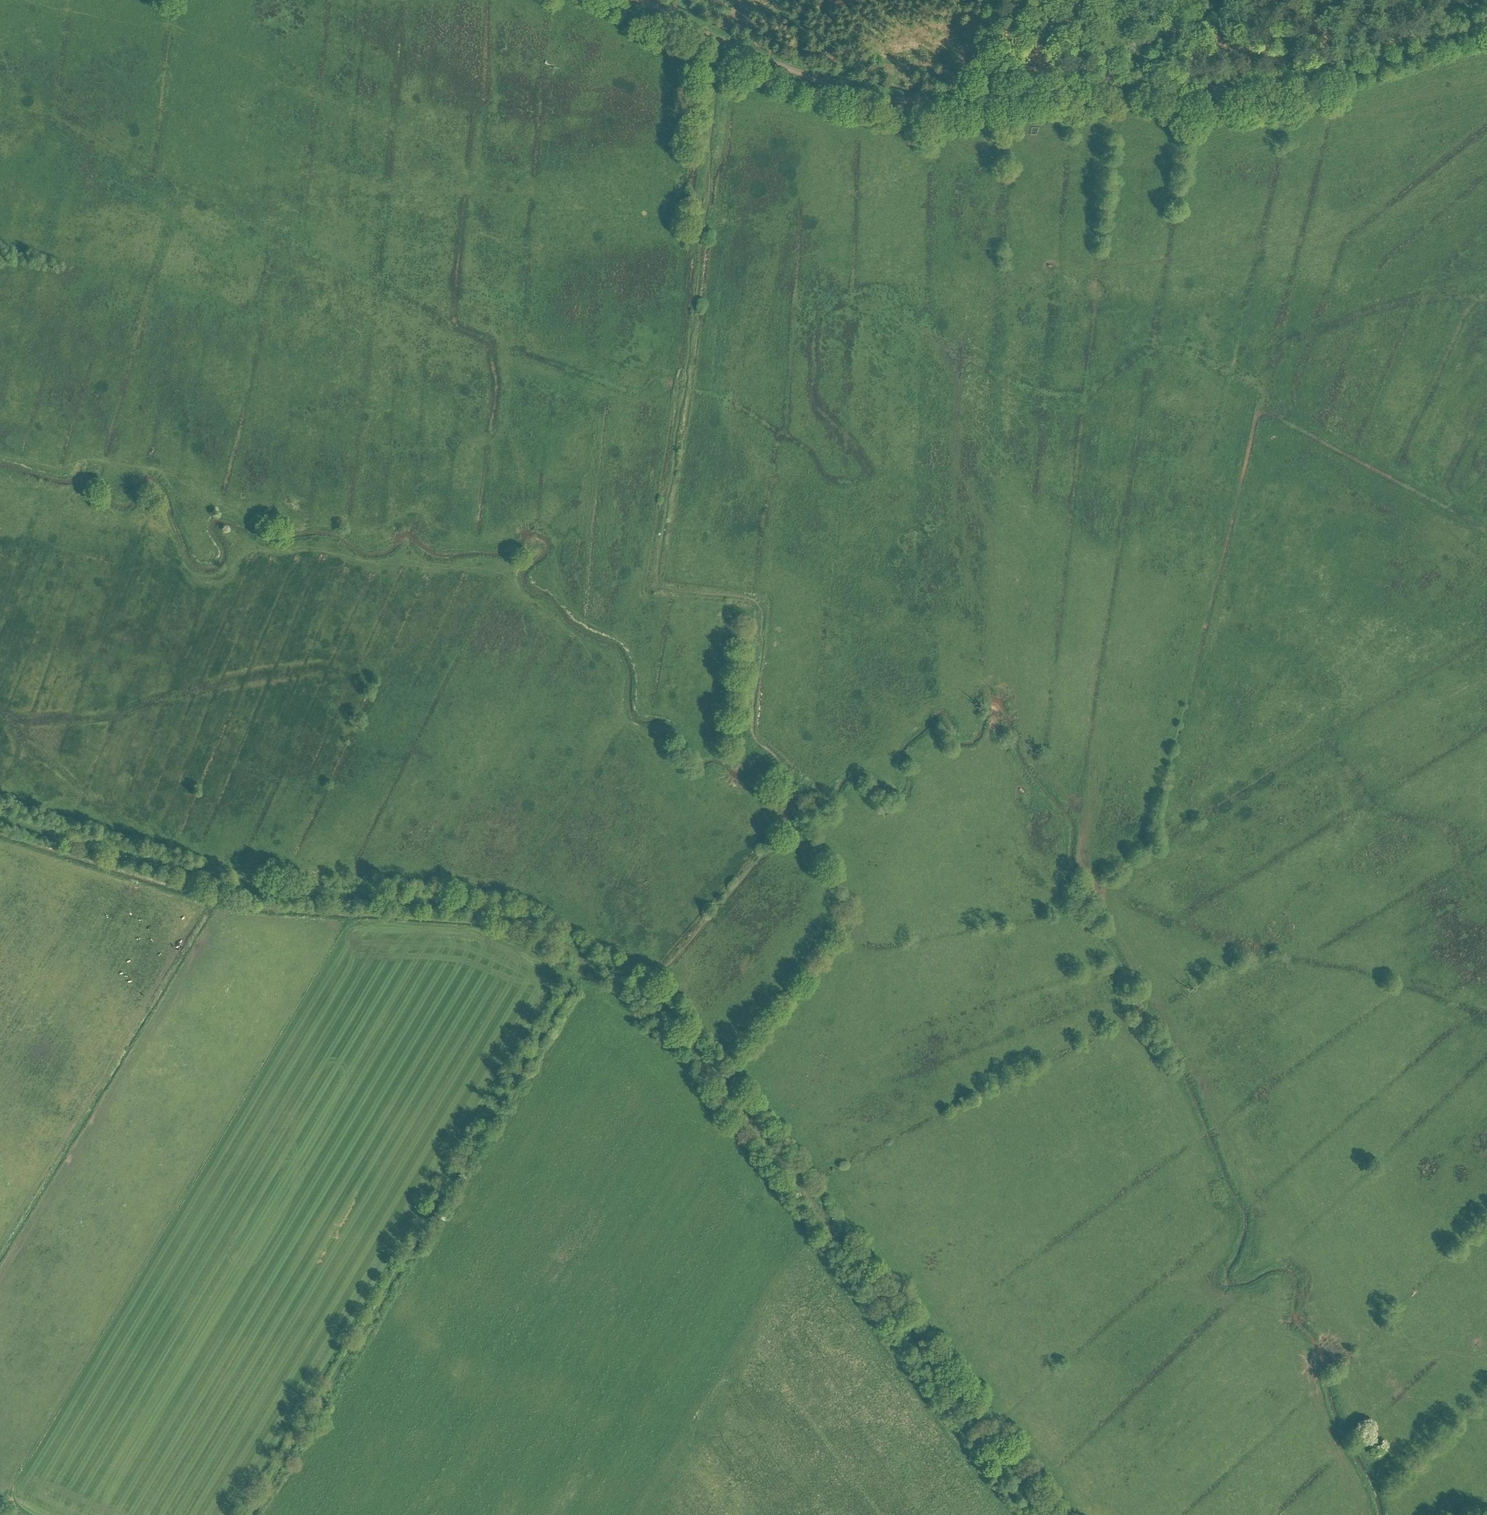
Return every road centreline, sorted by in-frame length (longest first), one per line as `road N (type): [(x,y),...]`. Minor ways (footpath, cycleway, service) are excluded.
road 1 (track): [(733,48),(846,91),(921,104),(1056,86),(1323,74),(1486,28)]
road 2 (track): [(642,988),(514,917),(475,905),(241,887),(0,818)]
road 3 (track): [(1048,1514),(678,1023),(642,988)]
road 4 (track): [(590,959),(248,1514)]

